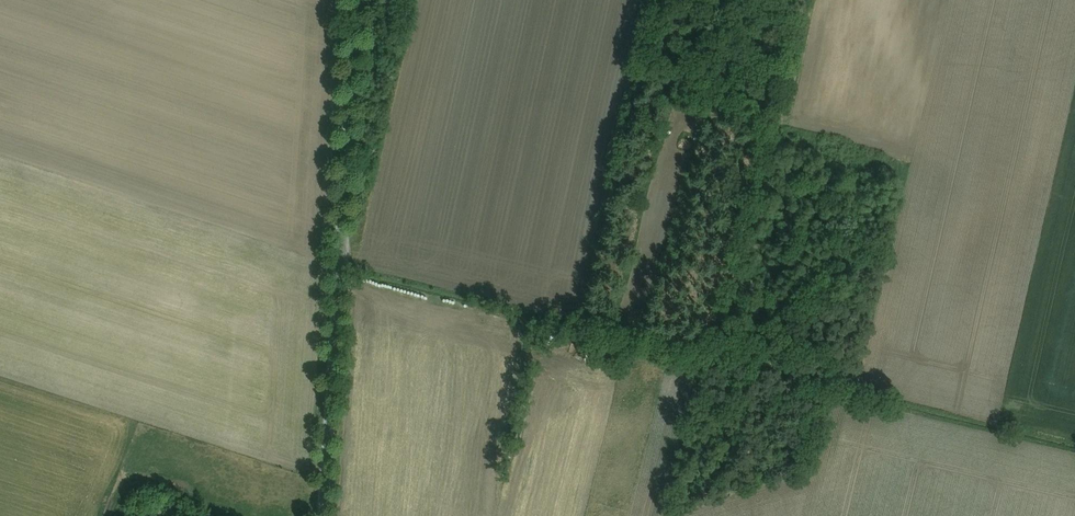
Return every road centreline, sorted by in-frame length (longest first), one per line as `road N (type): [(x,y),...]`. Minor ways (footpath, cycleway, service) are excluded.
road 1 (unclassified): [(323,515),(358,0)]

